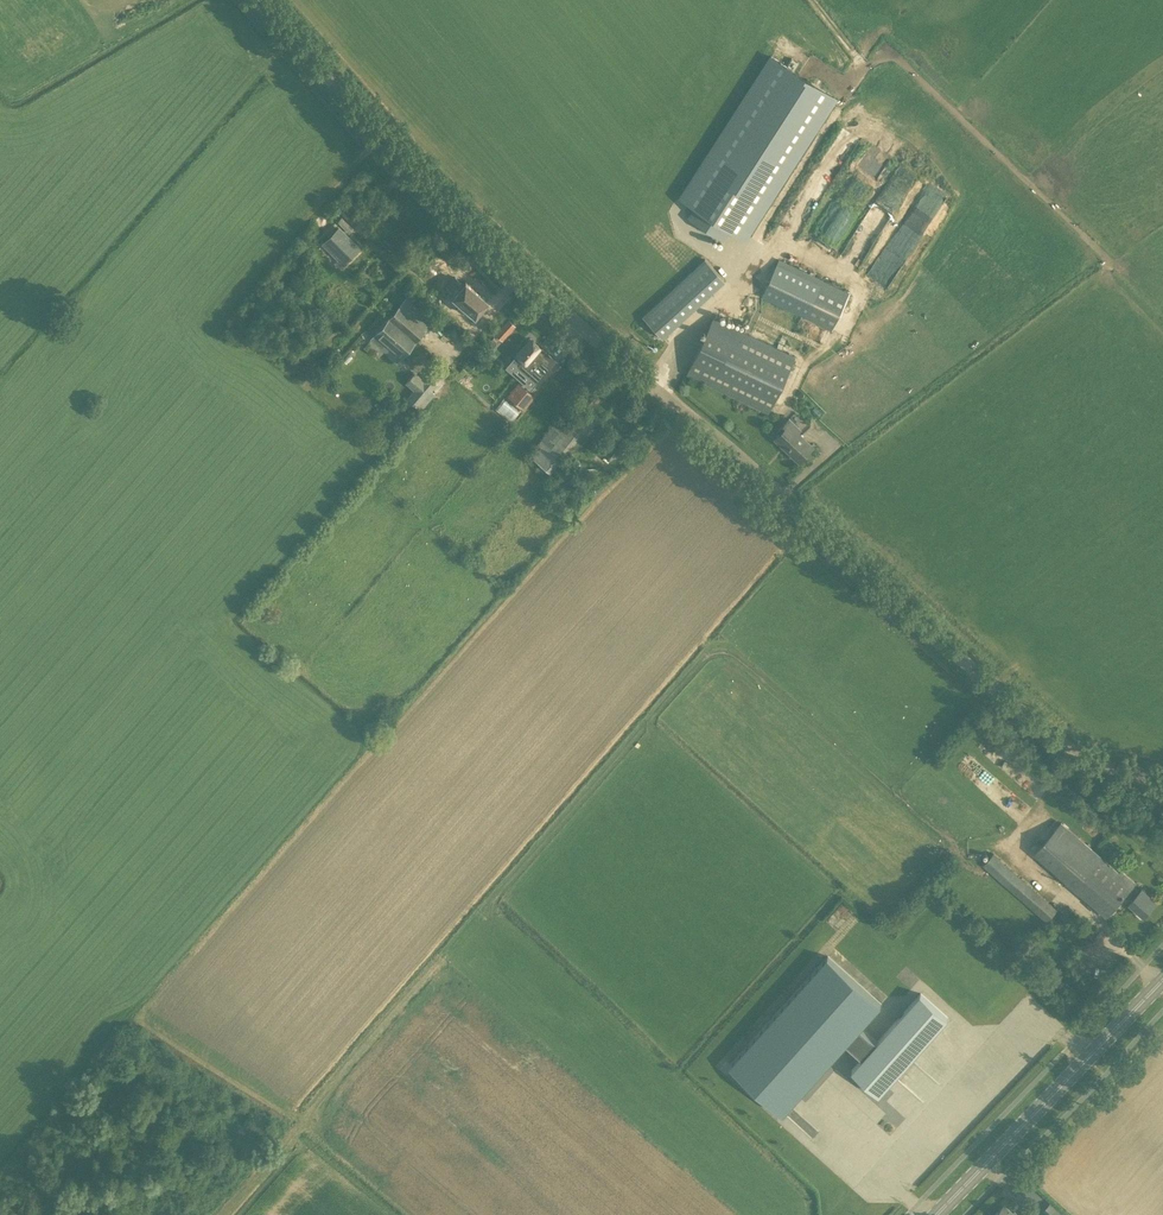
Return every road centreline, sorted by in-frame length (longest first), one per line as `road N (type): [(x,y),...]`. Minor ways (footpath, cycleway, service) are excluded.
road 1 (unclassified): [(1162,784),(1086,757),(1038,725),(885,593),(356,116),(258,0)]
road 2 (track): [(660,391),(694,322),(729,289),(878,58),(897,58),(1121,272)]
road 3 (primary): [(935,1214),(1162,979)]

